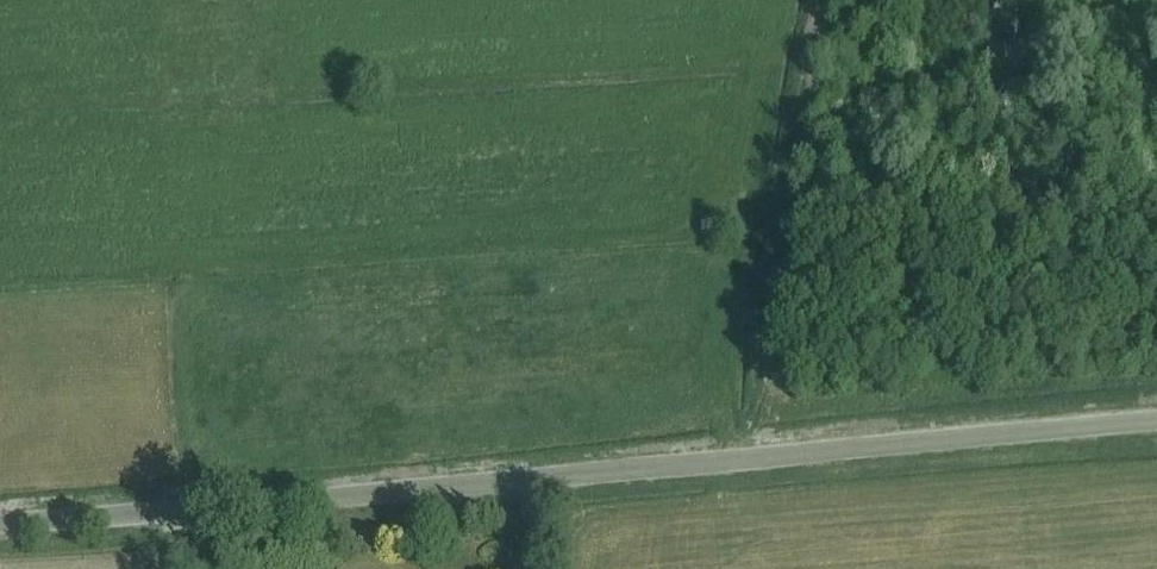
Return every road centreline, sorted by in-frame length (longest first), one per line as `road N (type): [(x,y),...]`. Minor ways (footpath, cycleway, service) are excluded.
road 1 (unclassified): [(0,518),(1156,418)]

